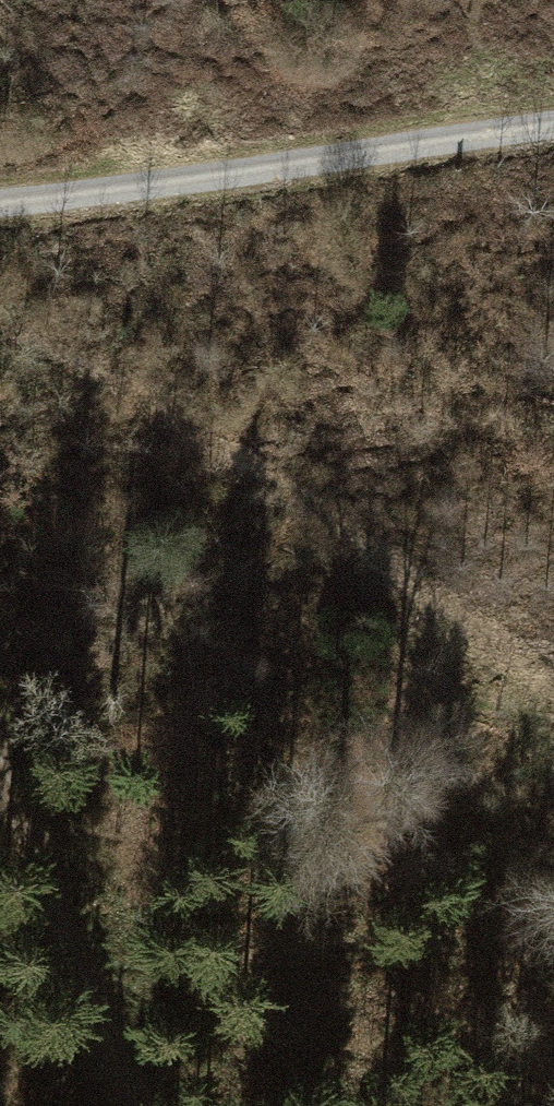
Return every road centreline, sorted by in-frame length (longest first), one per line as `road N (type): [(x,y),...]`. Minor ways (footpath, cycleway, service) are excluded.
road 1 (track): [(553,684),(303,496),(0,312)]
road 2 (track): [(553,126),(0,204)]
road 3 (track): [(135,1105),(0,764)]

